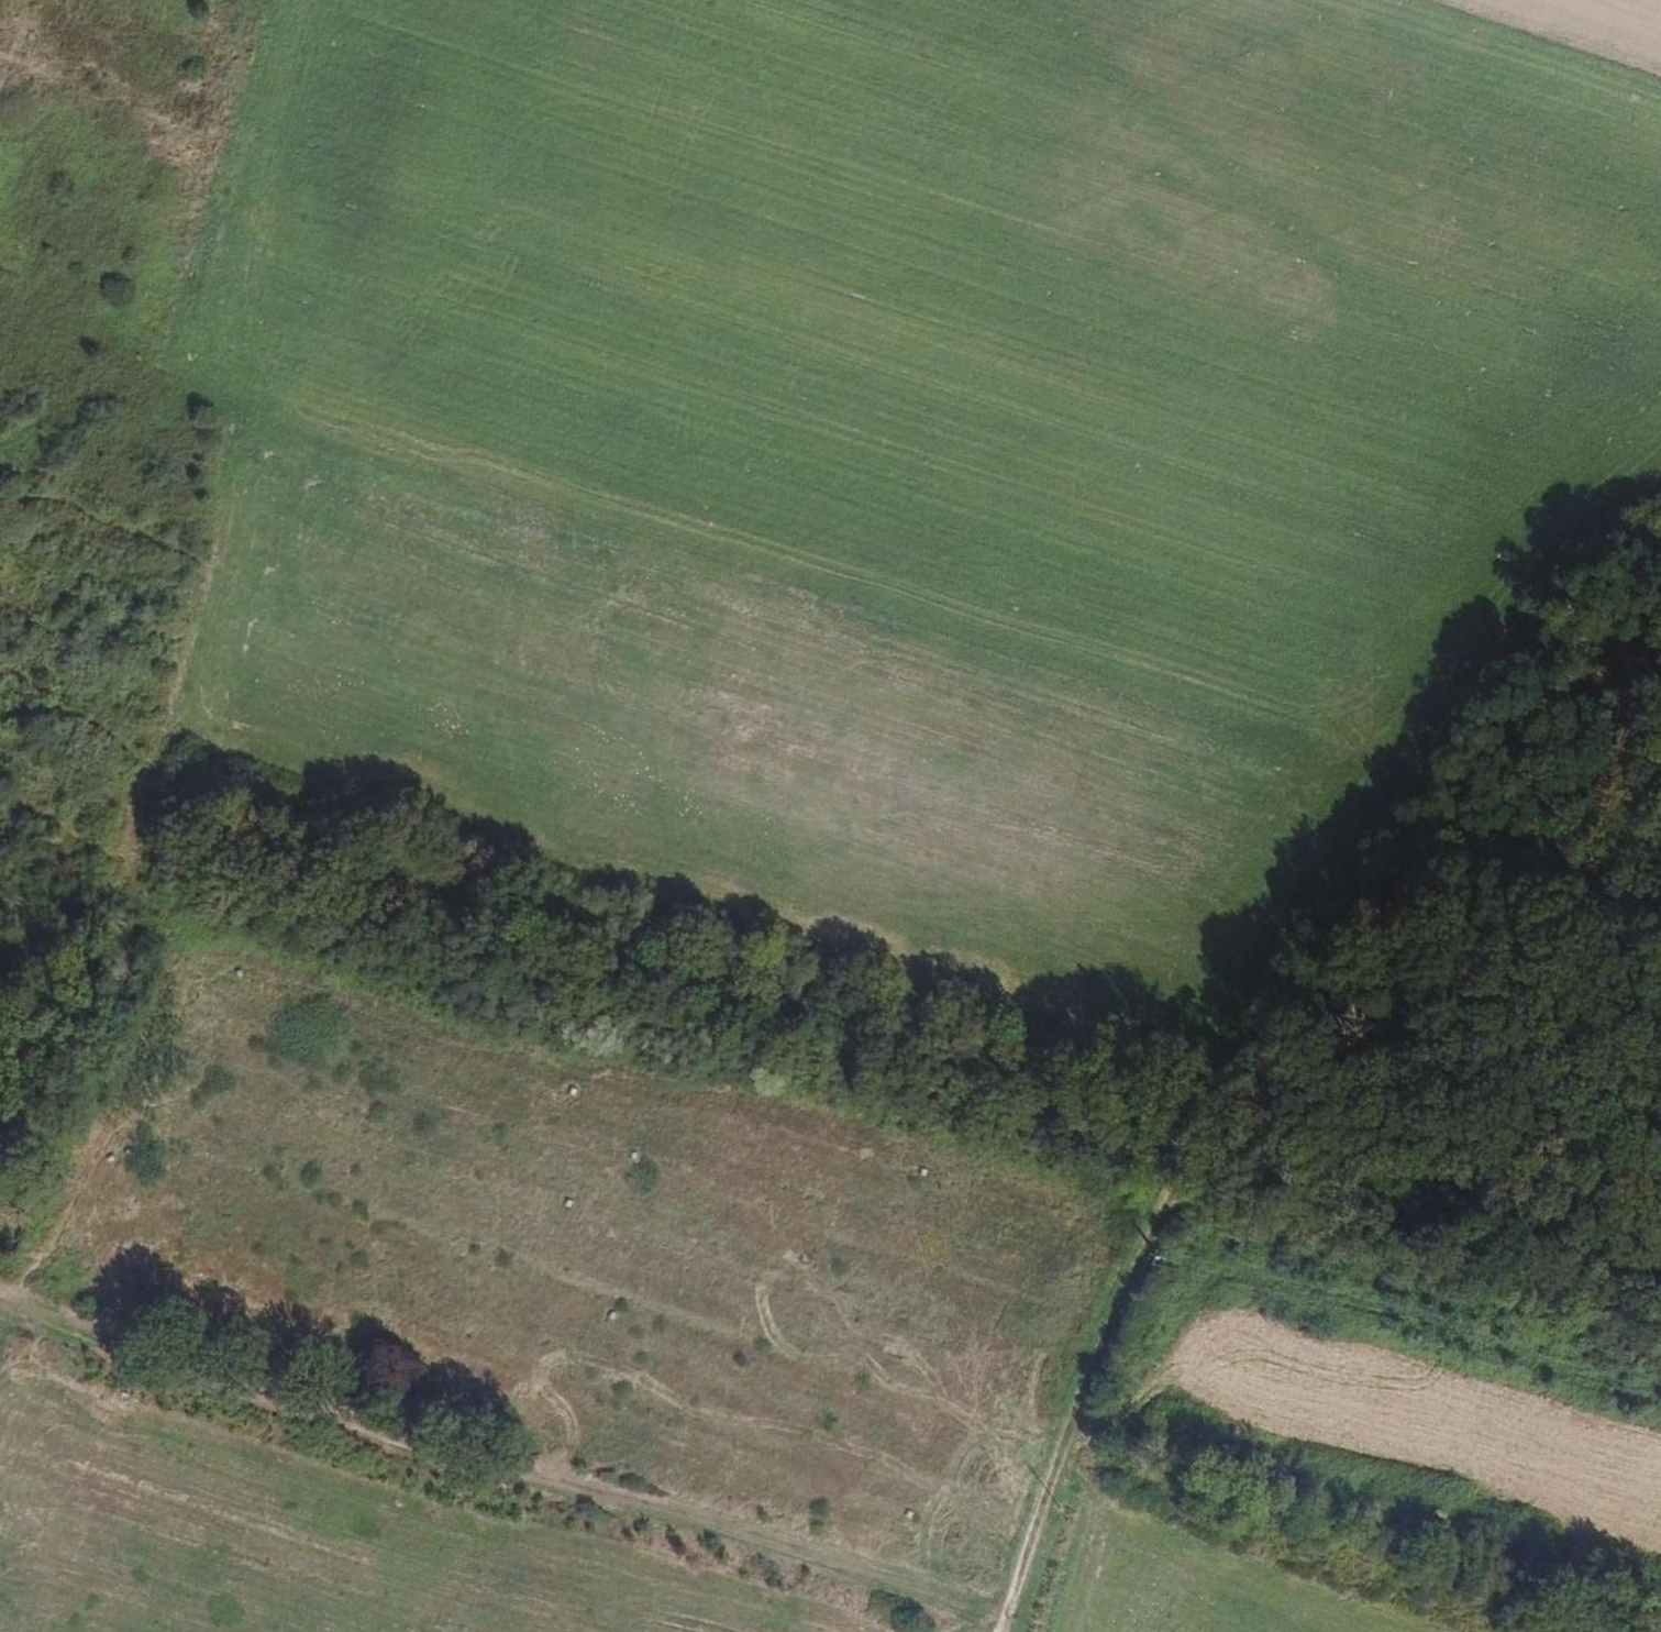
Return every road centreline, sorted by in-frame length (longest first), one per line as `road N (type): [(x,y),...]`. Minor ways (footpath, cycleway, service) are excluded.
road 1 (track): [(989,1631),(1200,1107),(1403,803),(1602,539),(1660,482)]
road 2 (track): [(0,1304),(231,1405),(929,1599),(989,1631)]

